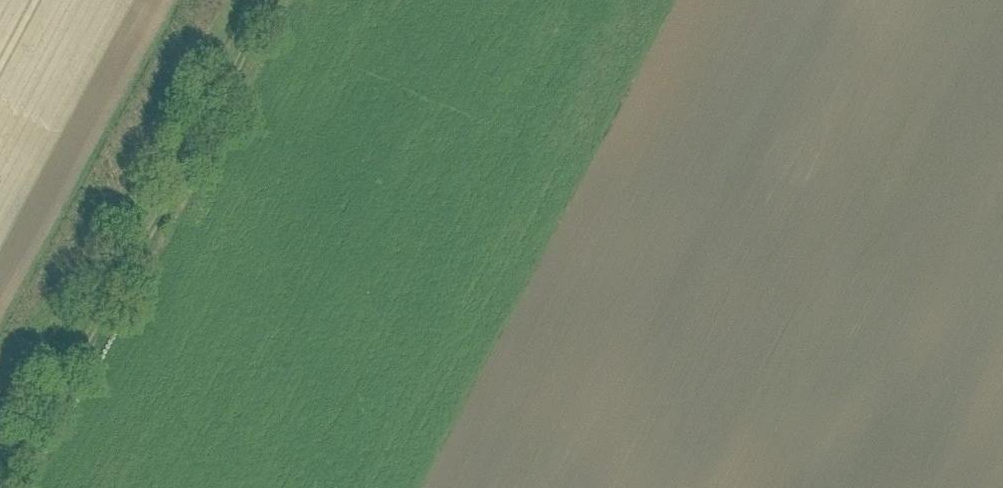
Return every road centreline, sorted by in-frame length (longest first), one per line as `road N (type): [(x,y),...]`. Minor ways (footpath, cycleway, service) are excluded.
road 1 (track): [(261,0),(0,483)]

